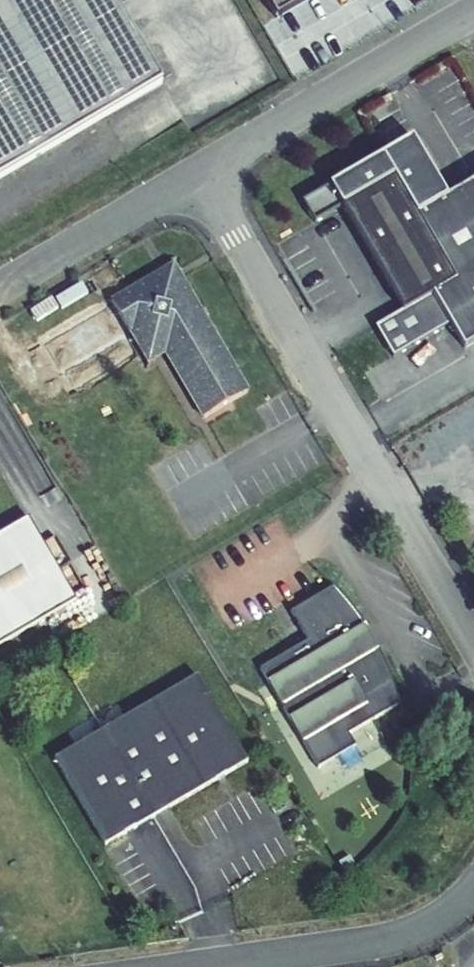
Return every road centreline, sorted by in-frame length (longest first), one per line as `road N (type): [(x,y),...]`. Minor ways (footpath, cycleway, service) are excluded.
road 1 (residential): [(200,174),(473,642)]
road 2 (residential): [(200,174),(473,12)]
road 3 (residential): [(473,887),(408,933),(193,966)]
road 4 (residential): [(0,291),(200,174)]

